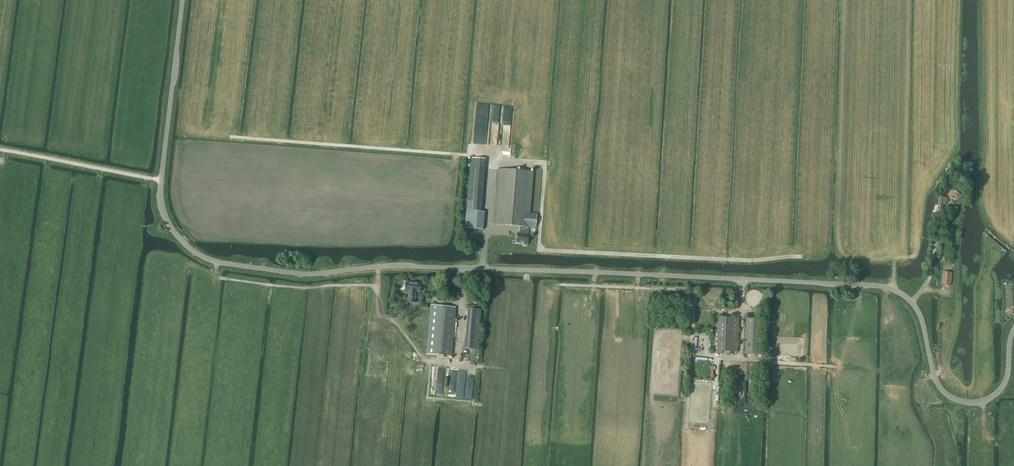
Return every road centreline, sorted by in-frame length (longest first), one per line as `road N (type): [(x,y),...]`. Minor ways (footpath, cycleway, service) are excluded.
road 1 (unclassified): [(1013,328),(1004,384),(969,403),(937,384),(915,306),(881,286),(414,266),(301,274),(213,260),(181,240),(161,205),(182,0)]
road 2 (track): [(161,180),(0,150)]

